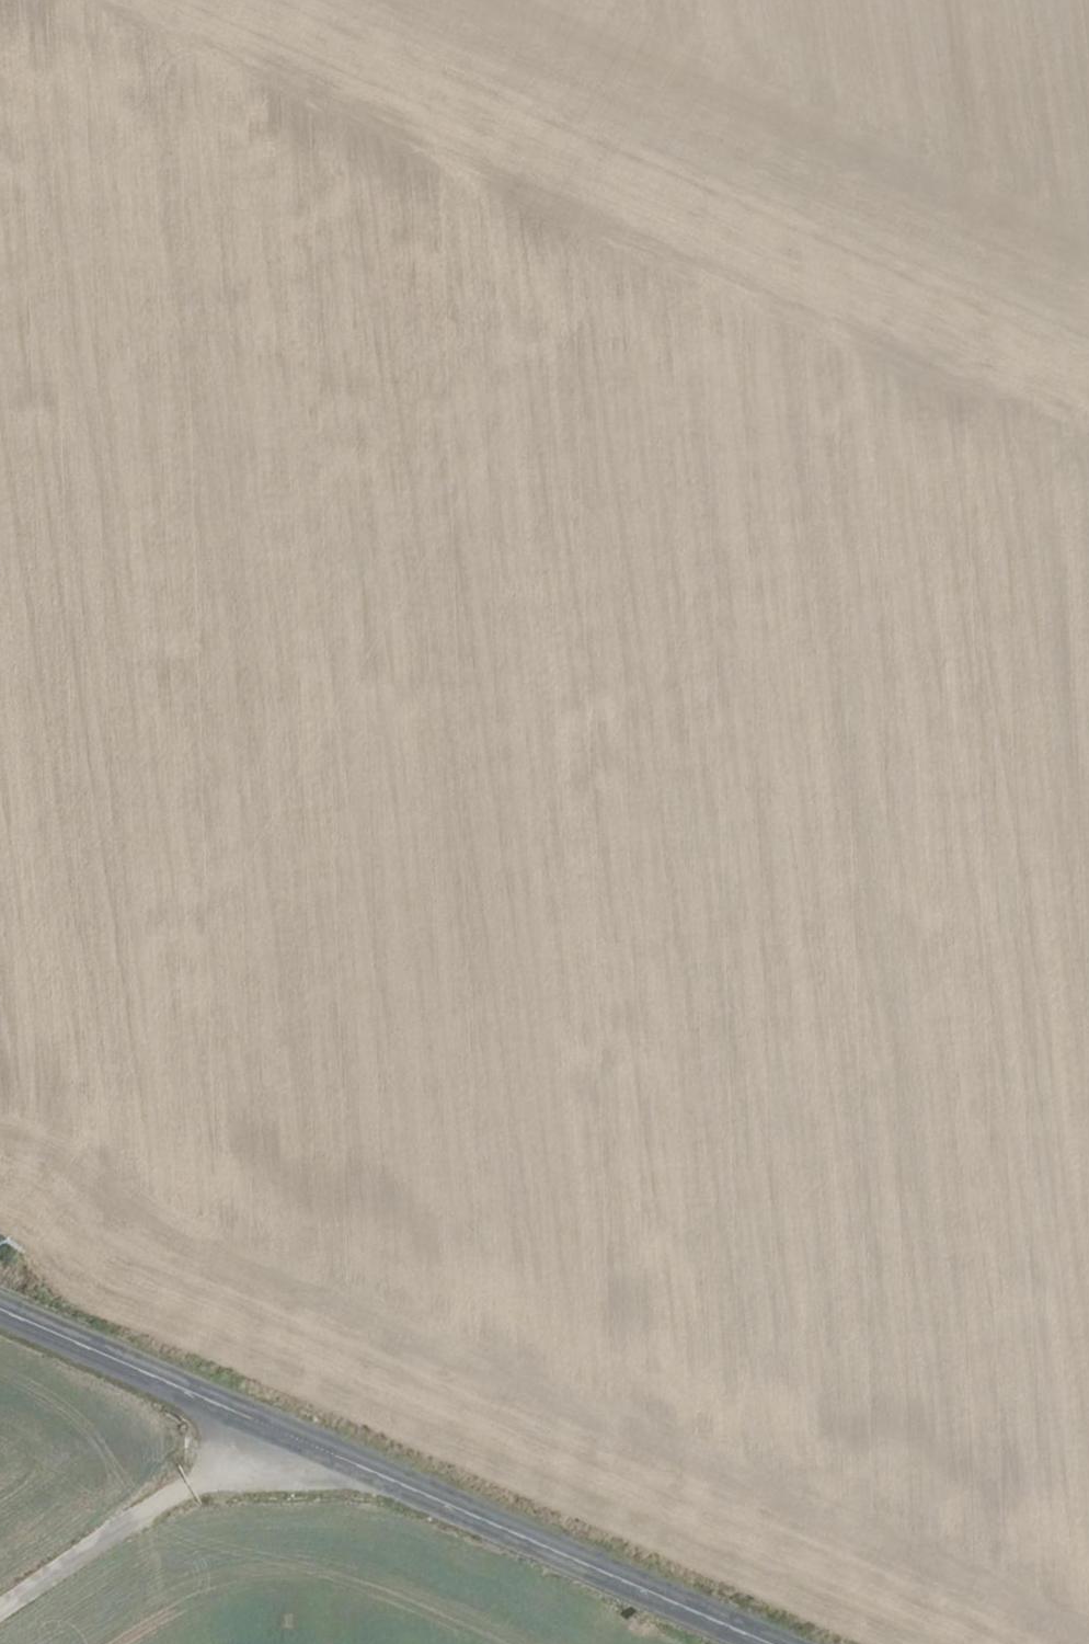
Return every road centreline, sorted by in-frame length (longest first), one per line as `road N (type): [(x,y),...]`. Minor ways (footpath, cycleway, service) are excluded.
road 1 (secondary): [(778,1643),(0,1308)]
road 2 (track): [(0,1620),(277,1429)]

